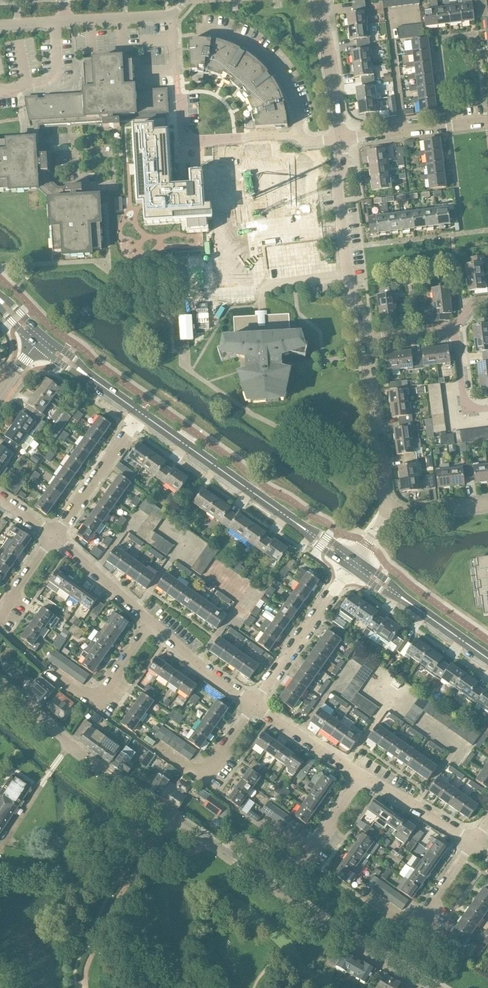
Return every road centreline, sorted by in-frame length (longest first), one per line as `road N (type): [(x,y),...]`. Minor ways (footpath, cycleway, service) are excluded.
road 1 (residential): [(243,866),(431,987)]
road 2 (residential): [(365,336),(347,276),(337,186),(340,139)]
road 3 (tertiary): [(301,526),(141,414)]
road 4 (residential): [(391,511),(365,336)]
road 5 (residential): [(363,899),(413,931),(475,841)]
road 6 (residential): [(254,704),(350,568)]
road 7 (residential): [(47,670),(94,705),(151,623)]
road 8 (residential): [(53,536),(141,414)]
road 9 (residential): [(264,823),(309,853),(362,774)]
road 10 (residential): [(340,139),(487,120)]
road 11 (residential): [(111,774),(0,683)]
road 12 (residential): [(158,745),(205,776),(254,704)]
road 13 (residential): [(340,139),(318,0)]
road 14 (residential): [(475,841),(362,774)]
road 15 (residential): [(151,623),(53,536)]
road 16 (residential): [(254,704),(151,623)]
road 17 (residential): [(362,774),(254,704)]

